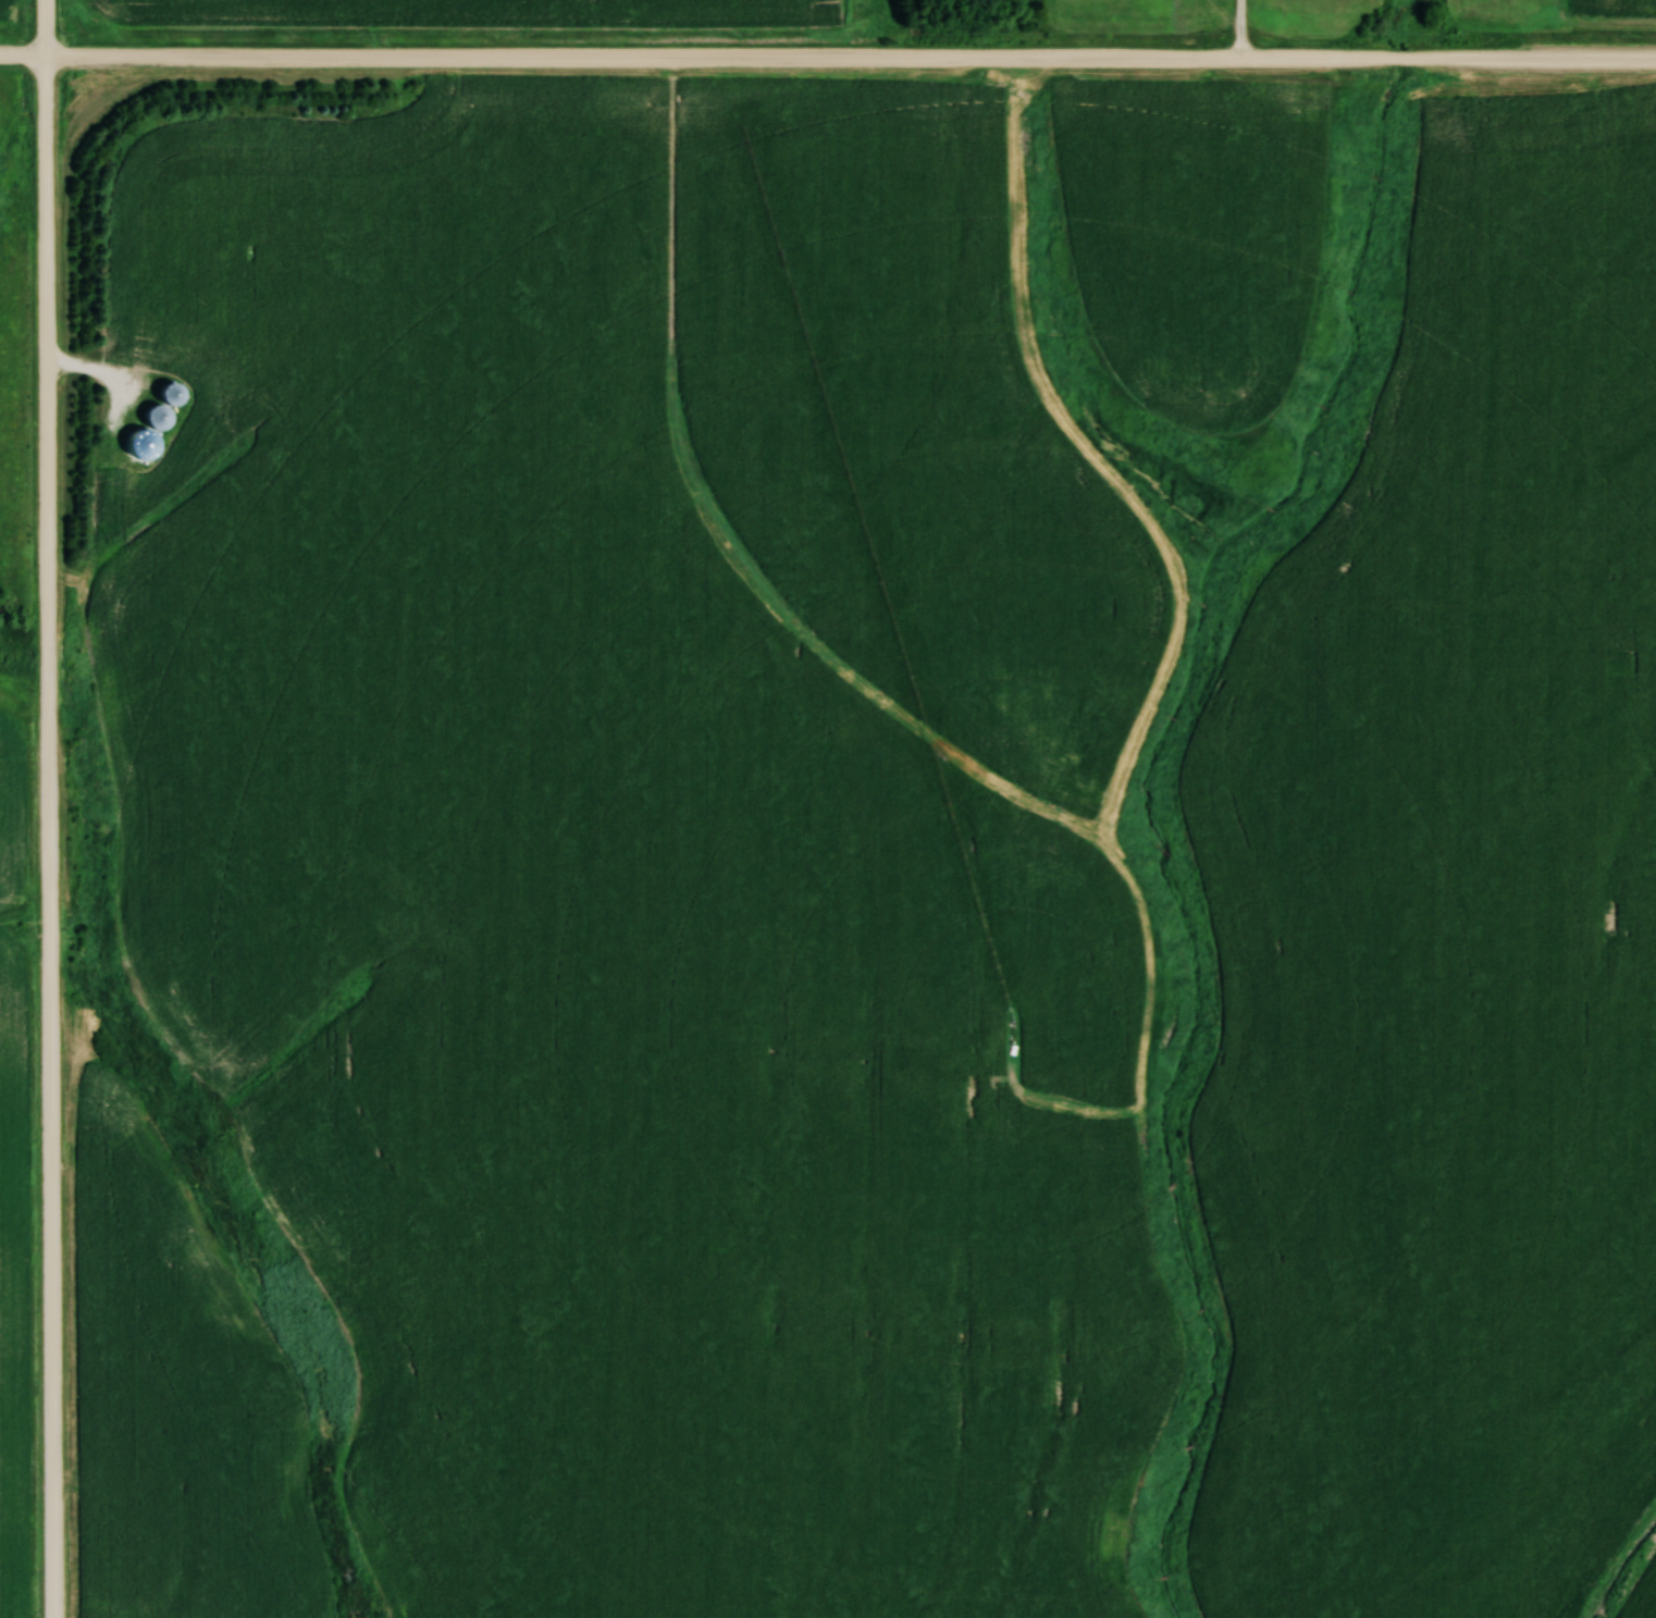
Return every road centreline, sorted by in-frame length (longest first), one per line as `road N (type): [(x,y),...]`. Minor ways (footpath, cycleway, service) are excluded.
road 1 (residential): [(1655,61),(0,59)]
road 2 (residential): [(54,1617),(49,0)]

